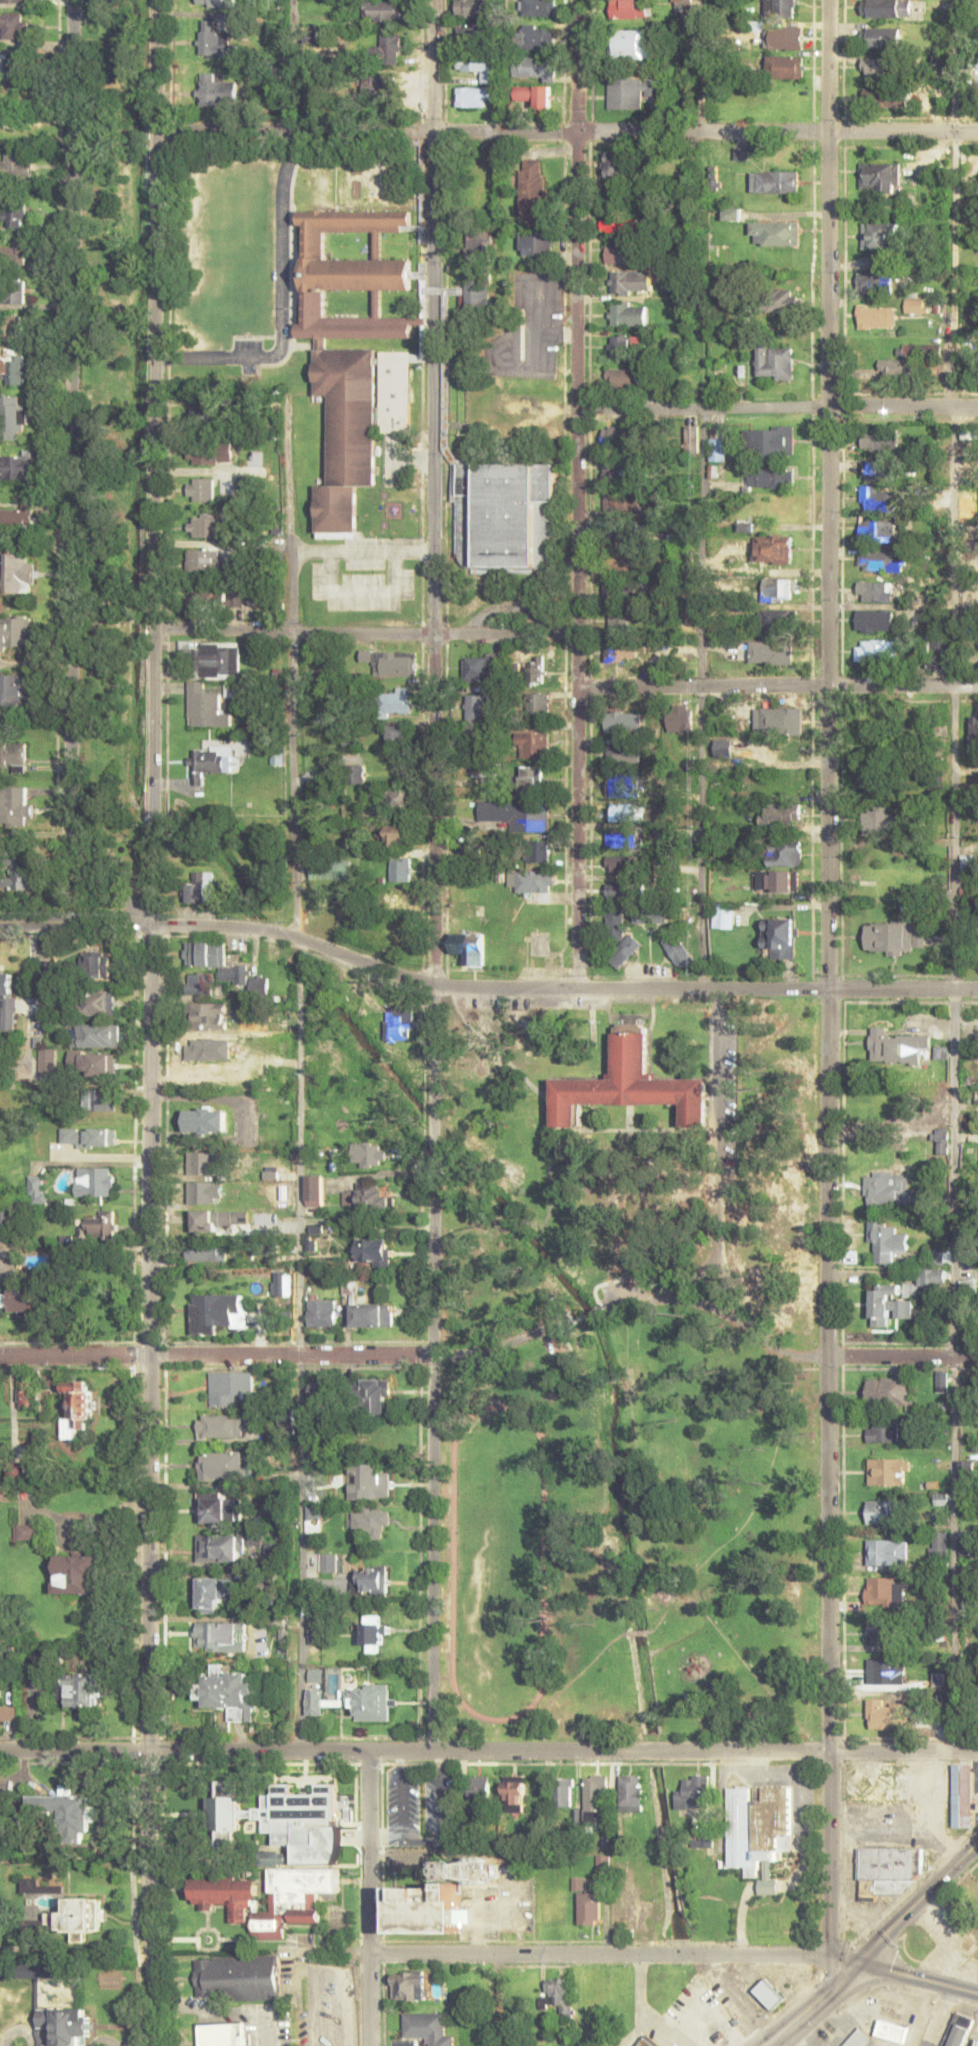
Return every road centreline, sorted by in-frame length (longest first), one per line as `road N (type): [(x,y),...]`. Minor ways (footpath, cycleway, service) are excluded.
road 1 (residential): [(148,1751),(153,0)]
road 2 (residential): [(433,1751),(432,0)]
road 3 (residential): [(829,989),(827,0)]
road 4 (residential): [(577,988),(576,0)]
road 5 (tertiary): [(857,1961),(830,1943),(829,989)]
road 6 (tertiary): [(977,989),(460,990),(259,931),(0,924)]
road 7 (residential): [(150,924),(110,886),(83,844),(71,795),(72,0)]
road 8 (residential): [(829,1753),(0,1752)]
road 9 (residential): [(154,131),(977,132)]
road 10 (residential): [(0,1357),(432,1359),(583,1310)]
road 11 (residential): [(368,1954),(857,1961)]
road 12 (residential): [(576,634),(153,630)]
road 13 (residential): [(577,411),(977,408)]
road 14 (residential): [(977,686),(578,689)]
road 15 (residential): [(600,1305),(637,1298),(697,1304),(794,1354),(977,1357)]
road 16 (residential): [(369,2045),(370,1750)]
road 17 (tertiary): [(156,2045),(148,1751)]
road 18 (tertiary): [(857,1961),(977,1843)]
road 19 (residential): [(977,1753),(829,1753)]
road 20 (secondary): [(977,1992),(857,1961)]
road 21 (secondary): [(857,1961),(767,2045)]

